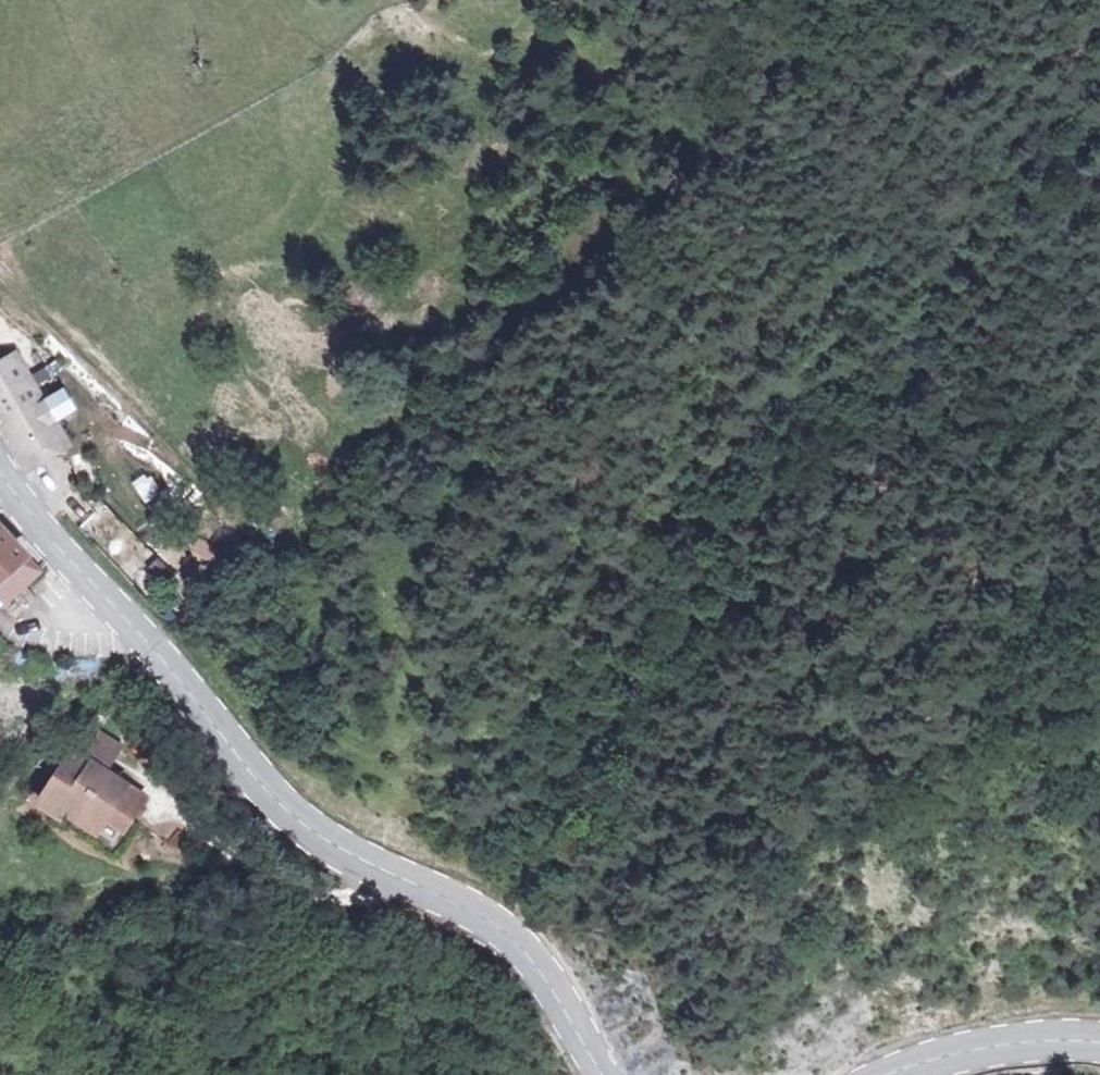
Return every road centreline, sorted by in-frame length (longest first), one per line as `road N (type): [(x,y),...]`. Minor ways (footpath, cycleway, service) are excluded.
road 1 (secondary): [(596,1074),(523,959),(479,916),(345,846),(244,759),(0,461)]
road 2 (secondary): [(1099,1045),(979,1050),(904,1074)]

